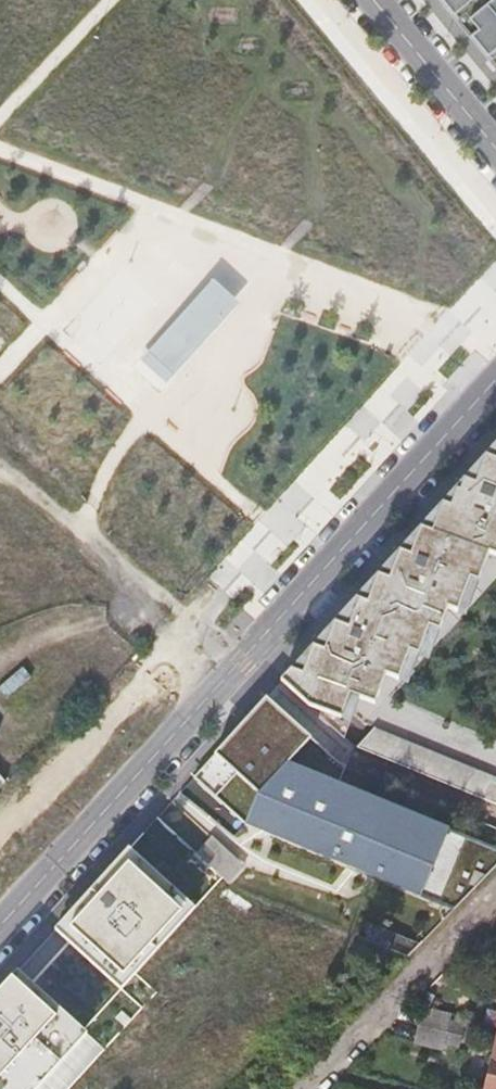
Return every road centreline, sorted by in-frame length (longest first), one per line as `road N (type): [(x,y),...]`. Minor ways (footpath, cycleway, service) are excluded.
road 1 (residential): [(495,384),(0,917)]
road 2 (residential): [(378,0),(495,143)]

